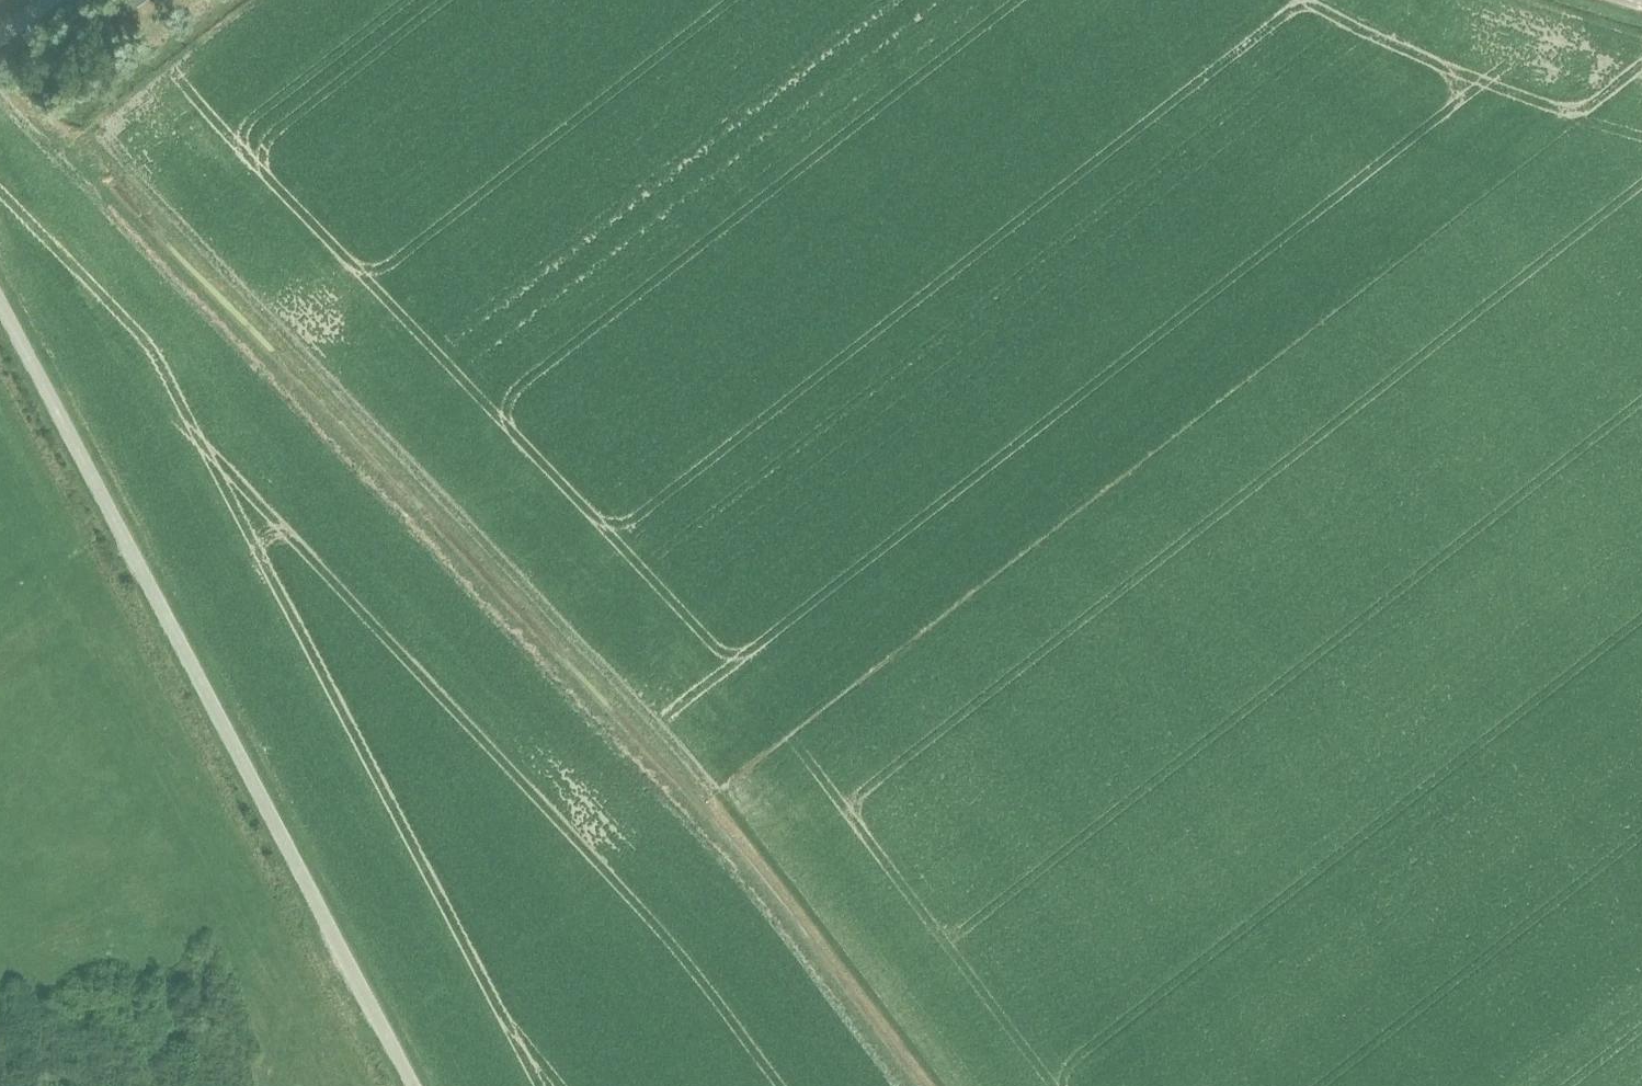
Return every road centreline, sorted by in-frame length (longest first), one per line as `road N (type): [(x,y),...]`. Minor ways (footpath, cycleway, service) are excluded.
road 1 (unclassified): [(413,1085),(0,303)]

